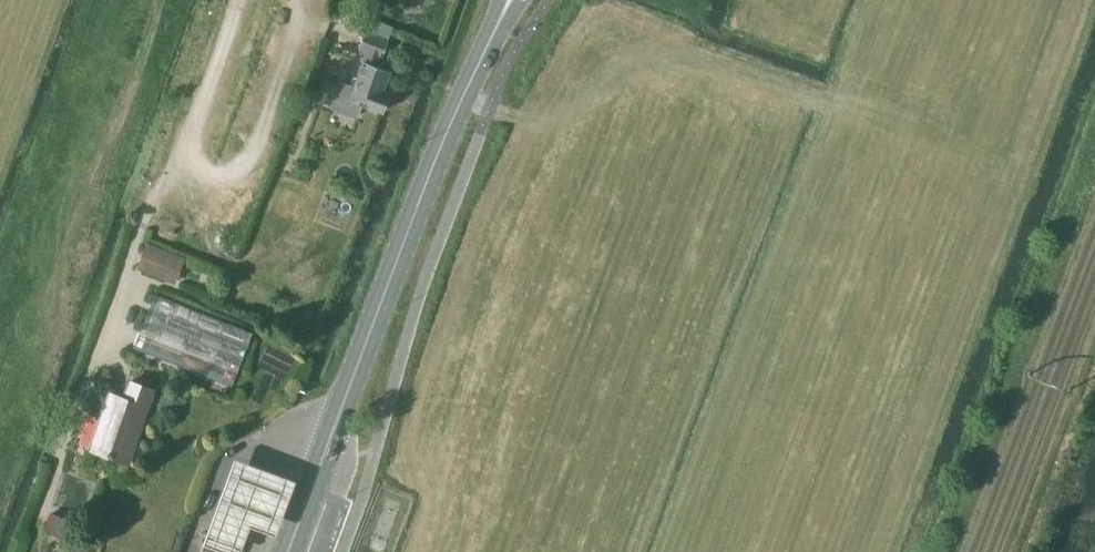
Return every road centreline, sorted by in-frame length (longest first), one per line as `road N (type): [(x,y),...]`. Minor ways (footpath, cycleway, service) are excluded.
road 1 (secondary): [(292,551),(441,148),(481,61)]

